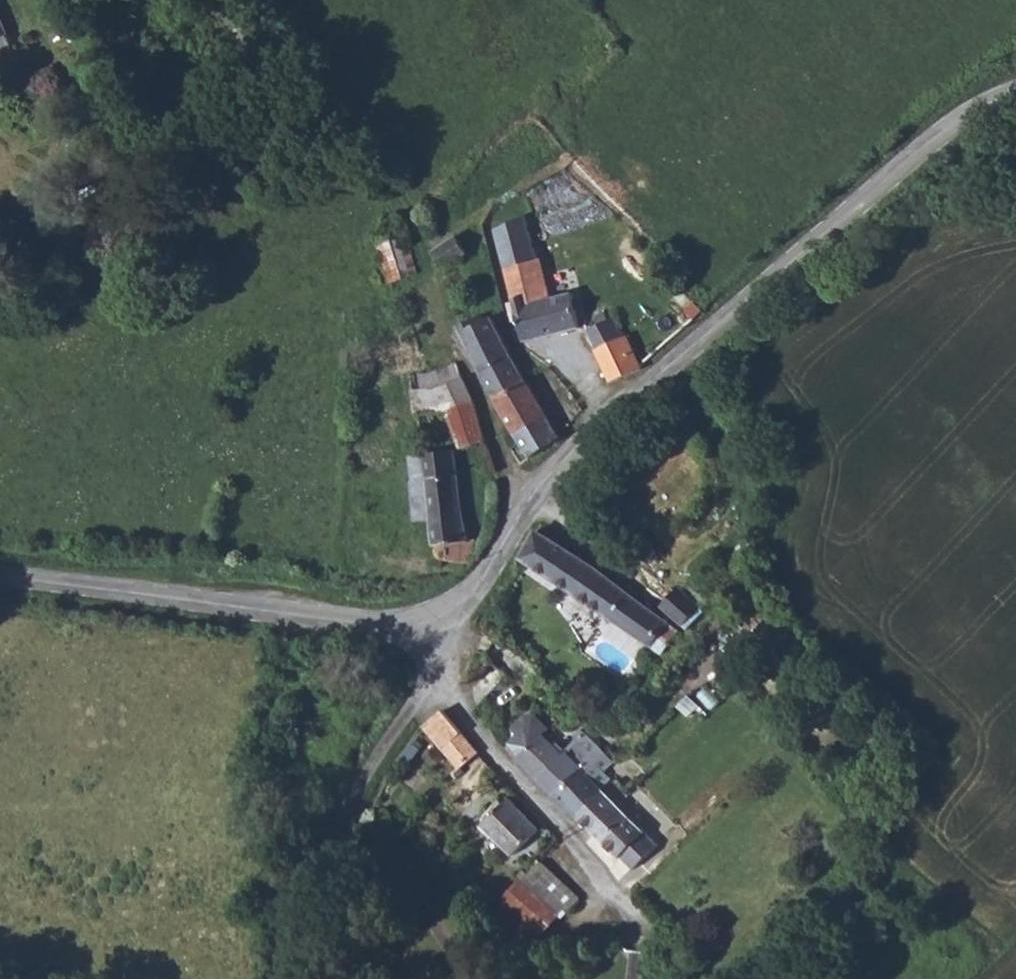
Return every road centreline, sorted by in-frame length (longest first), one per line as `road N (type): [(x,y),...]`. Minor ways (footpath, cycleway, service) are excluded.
road 1 (unclassified): [(525,518),(406,170),(225,143),(134,41),(110,0)]
road 2 (unclassified): [(1015,93),(953,129),(801,252),(556,475),(525,518)]
road 3 (unclassified): [(449,619),(370,624),(0,575)]
road 4 (unclassified): [(670,939),(429,679)]
road 5 (unclassified): [(388,885),(345,829),(345,808),(429,679)]
road 6 (unclassified): [(478,978),(404,893),(388,885)]
road 7 (unclassified): [(525,518),(449,619)]

